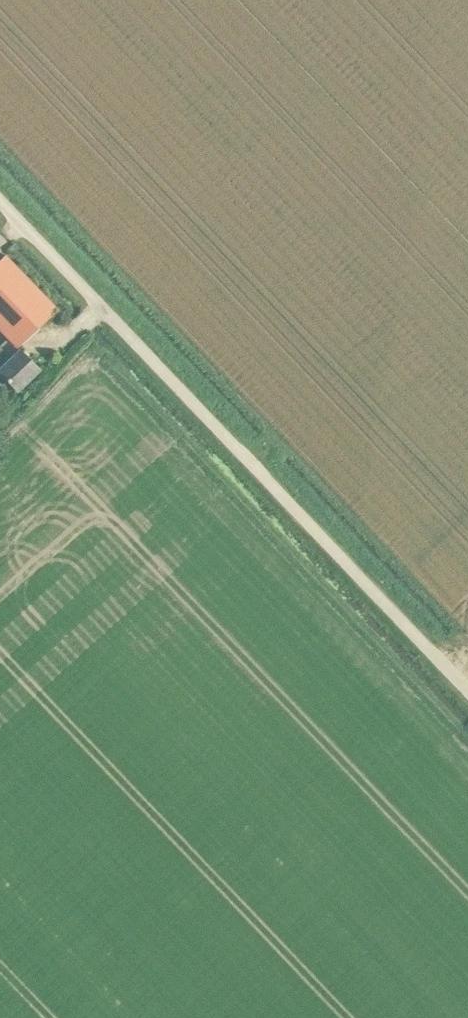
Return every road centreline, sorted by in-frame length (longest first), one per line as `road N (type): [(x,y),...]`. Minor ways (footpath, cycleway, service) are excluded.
road 1 (unclassified): [(467,678),(0,192)]

